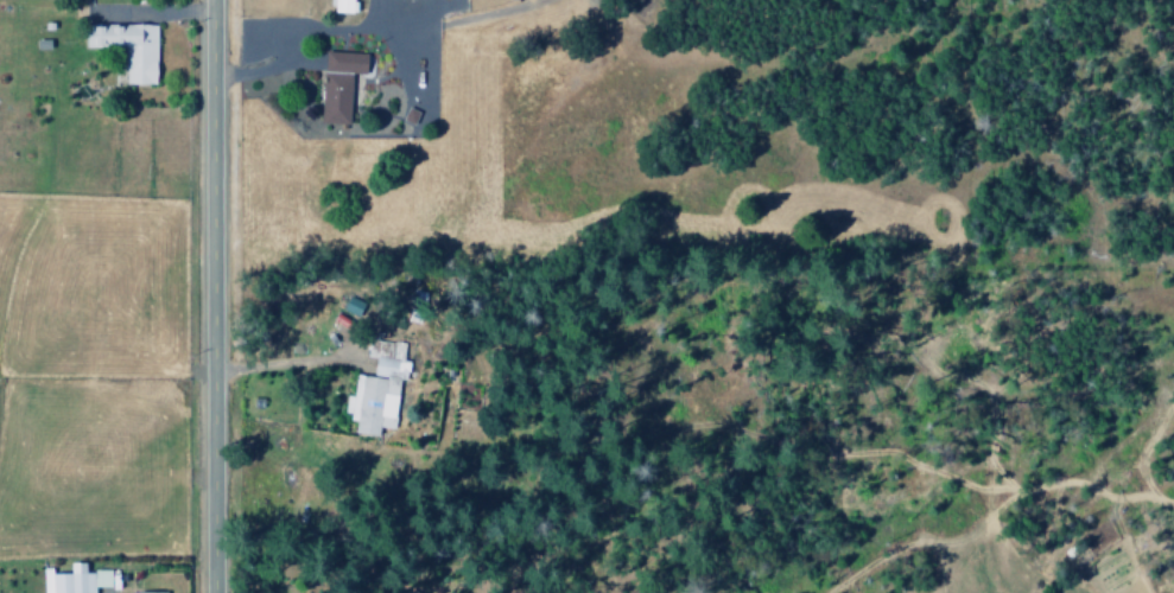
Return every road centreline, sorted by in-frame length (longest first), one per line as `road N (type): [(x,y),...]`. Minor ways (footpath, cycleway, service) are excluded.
road 1 (tertiary): [(208,592),(209,0)]

